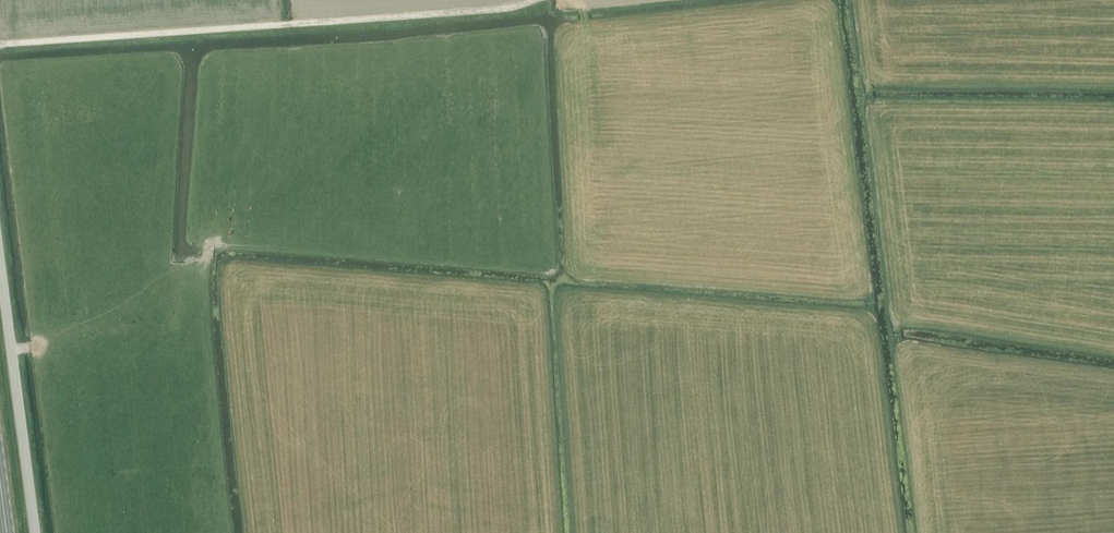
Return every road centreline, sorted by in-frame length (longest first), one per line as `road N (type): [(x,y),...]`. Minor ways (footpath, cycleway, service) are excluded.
road 1 (unclassified): [(0,256),(35,532)]

